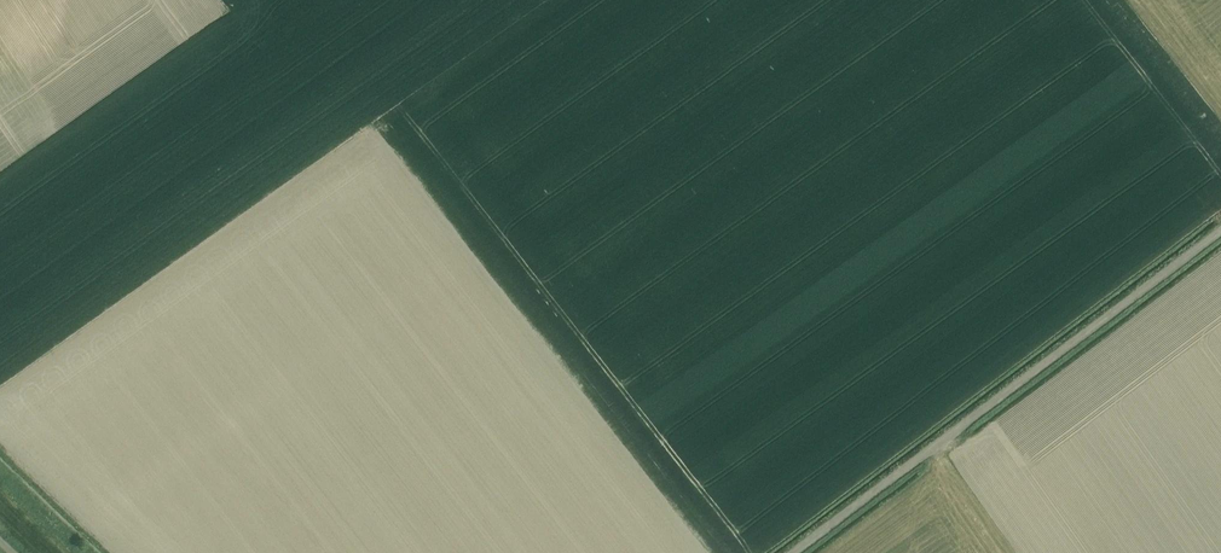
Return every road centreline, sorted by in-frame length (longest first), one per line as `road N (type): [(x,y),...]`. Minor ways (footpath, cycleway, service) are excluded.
road 1 (unclassified): [(793,552),(1220,229)]

